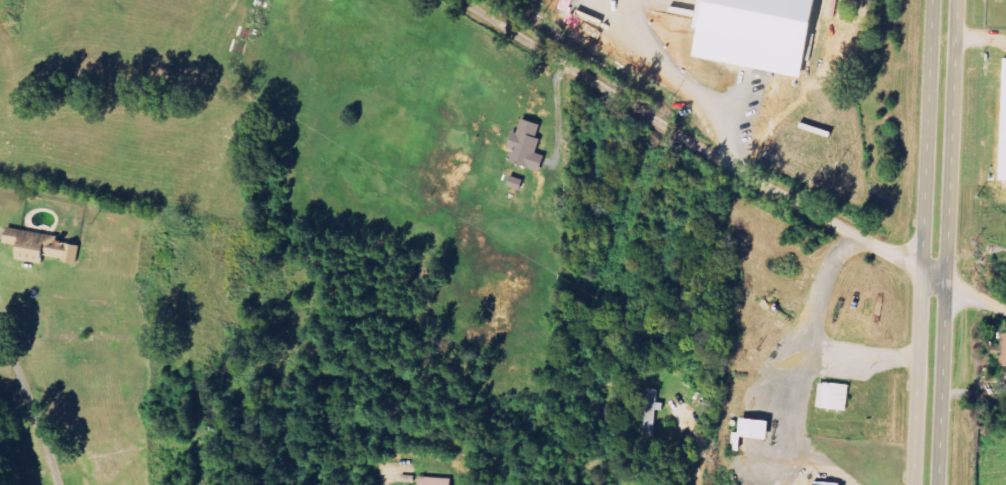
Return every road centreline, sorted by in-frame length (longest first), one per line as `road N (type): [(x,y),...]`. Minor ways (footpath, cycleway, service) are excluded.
road 1 (residential): [(1005,311),(441,0)]
road 2 (residential): [(938,484),(958,0)]
road 3 (residential): [(933,0),(915,484)]

